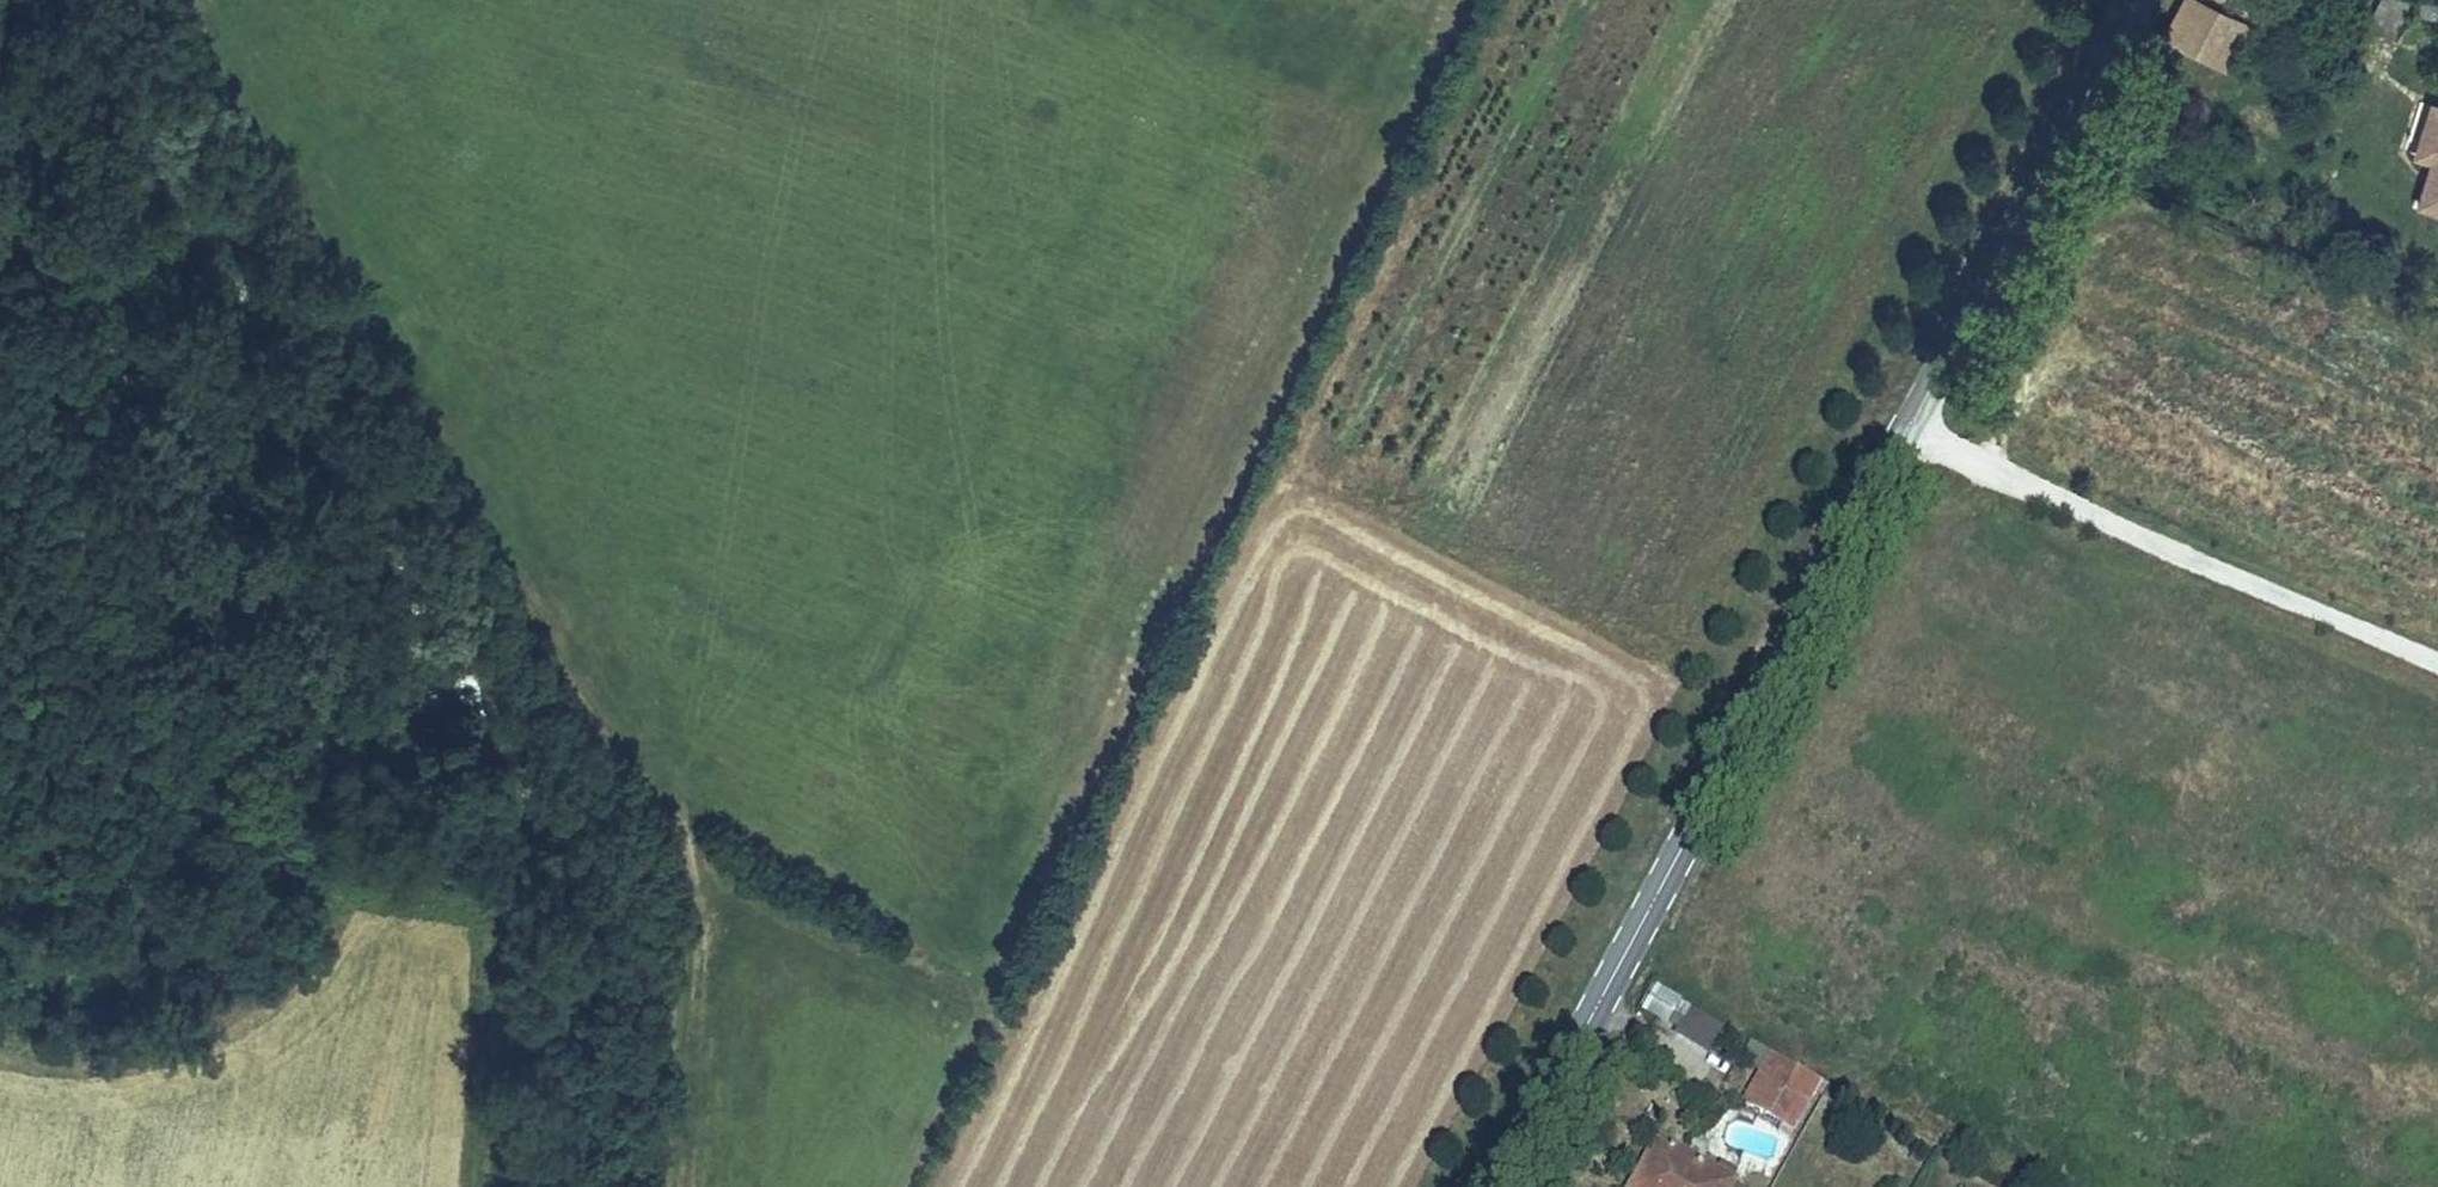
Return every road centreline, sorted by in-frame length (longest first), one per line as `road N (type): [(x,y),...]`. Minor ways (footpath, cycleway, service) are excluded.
road 1 (secondary): [(1503,1186),(2138,0)]

